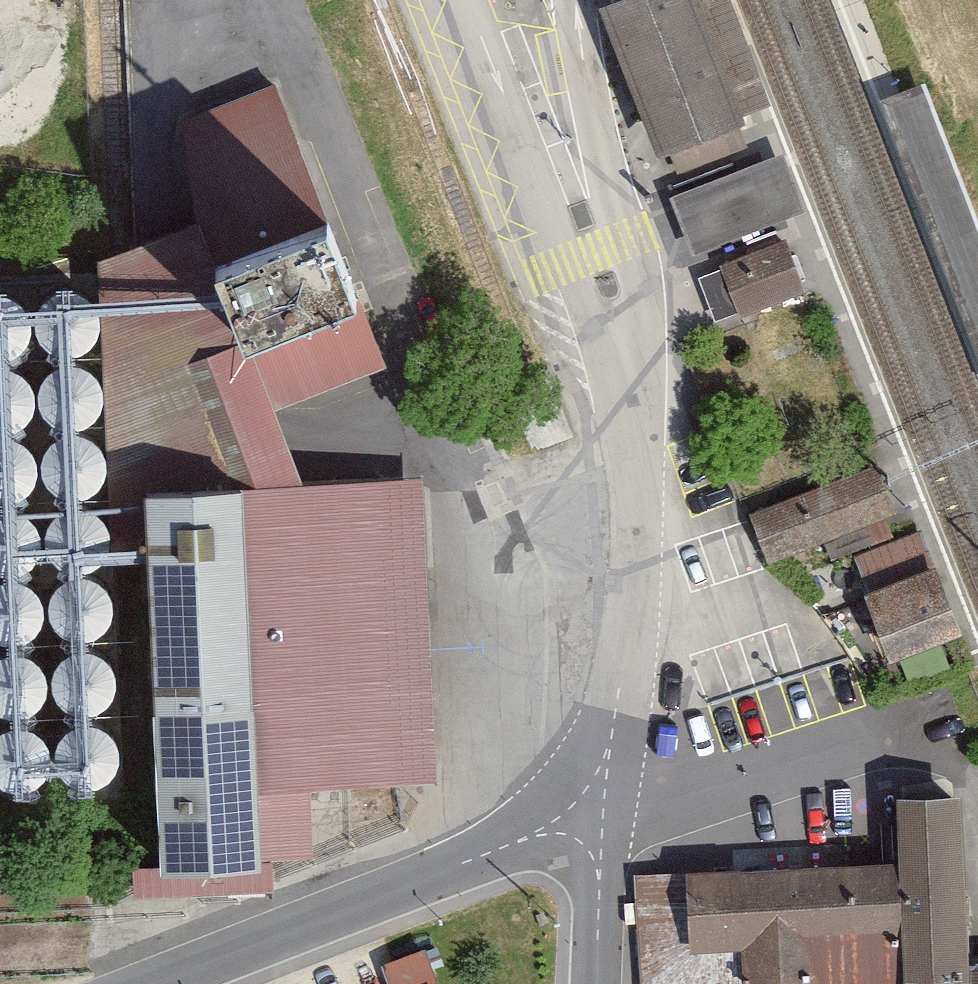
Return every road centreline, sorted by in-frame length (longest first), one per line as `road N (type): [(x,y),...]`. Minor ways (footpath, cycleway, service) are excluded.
road 1 (residential): [(150,983),(538,832),(603,819)]
road 2 (residential): [(631,353),(635,514),(603,819)]
road 3 (residential): [(603,819),(594,983)]

